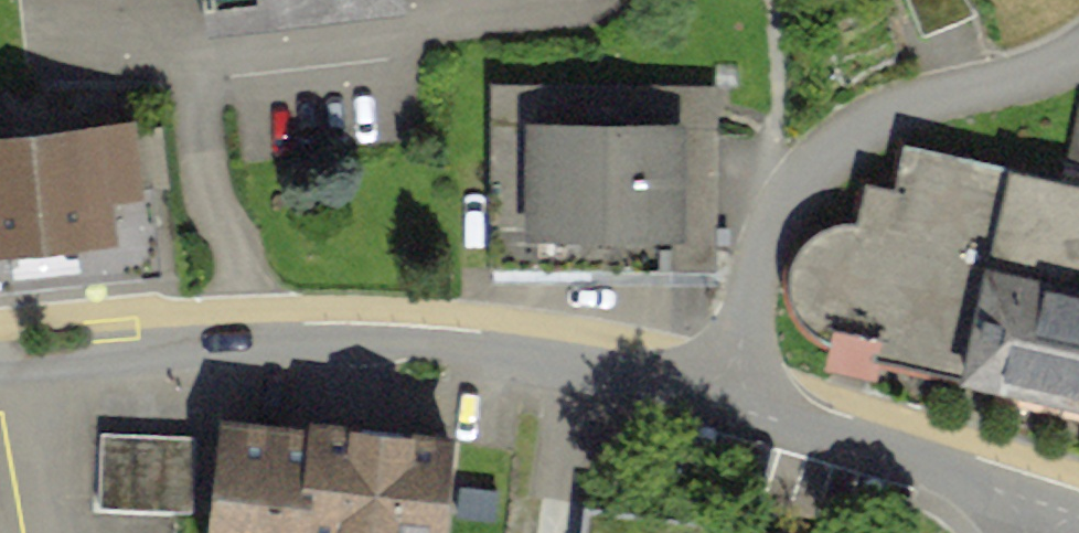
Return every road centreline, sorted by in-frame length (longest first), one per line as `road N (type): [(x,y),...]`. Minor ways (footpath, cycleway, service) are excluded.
road 1 (residential): [(0,360),(307,335),(732,389)]
road 2 (residential): [(732,389),(767,208),(817,151),(883,113),(1078,57)]
road 3 (residential): [(732,389),(1036,493)]

